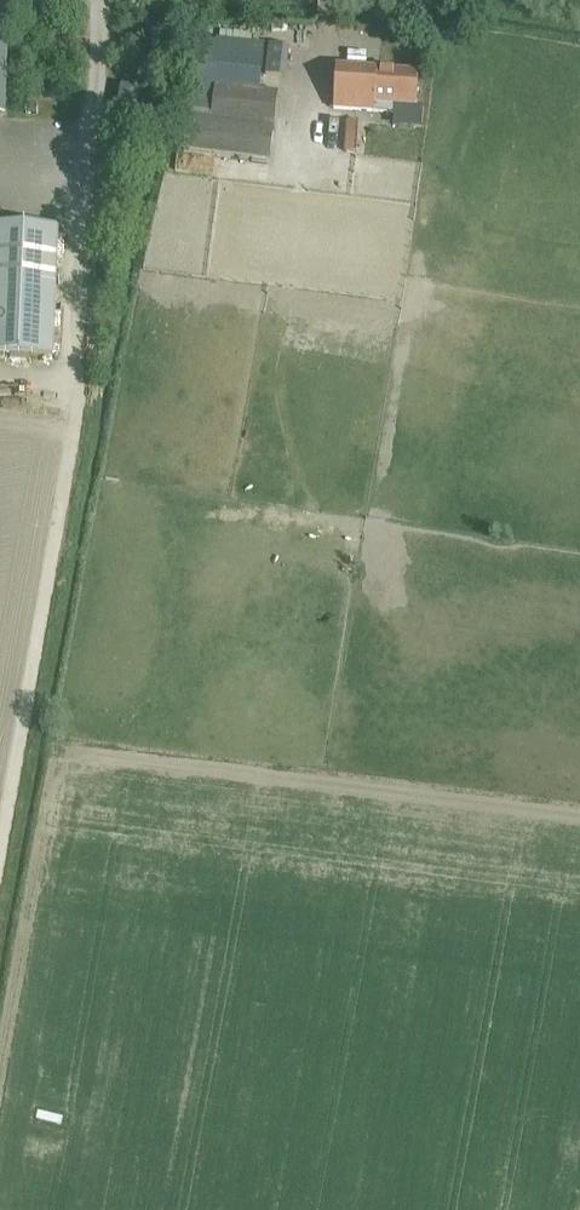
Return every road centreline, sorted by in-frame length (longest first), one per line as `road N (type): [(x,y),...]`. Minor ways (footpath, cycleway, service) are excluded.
road 1 (track): [(78,412),(0,847)]

